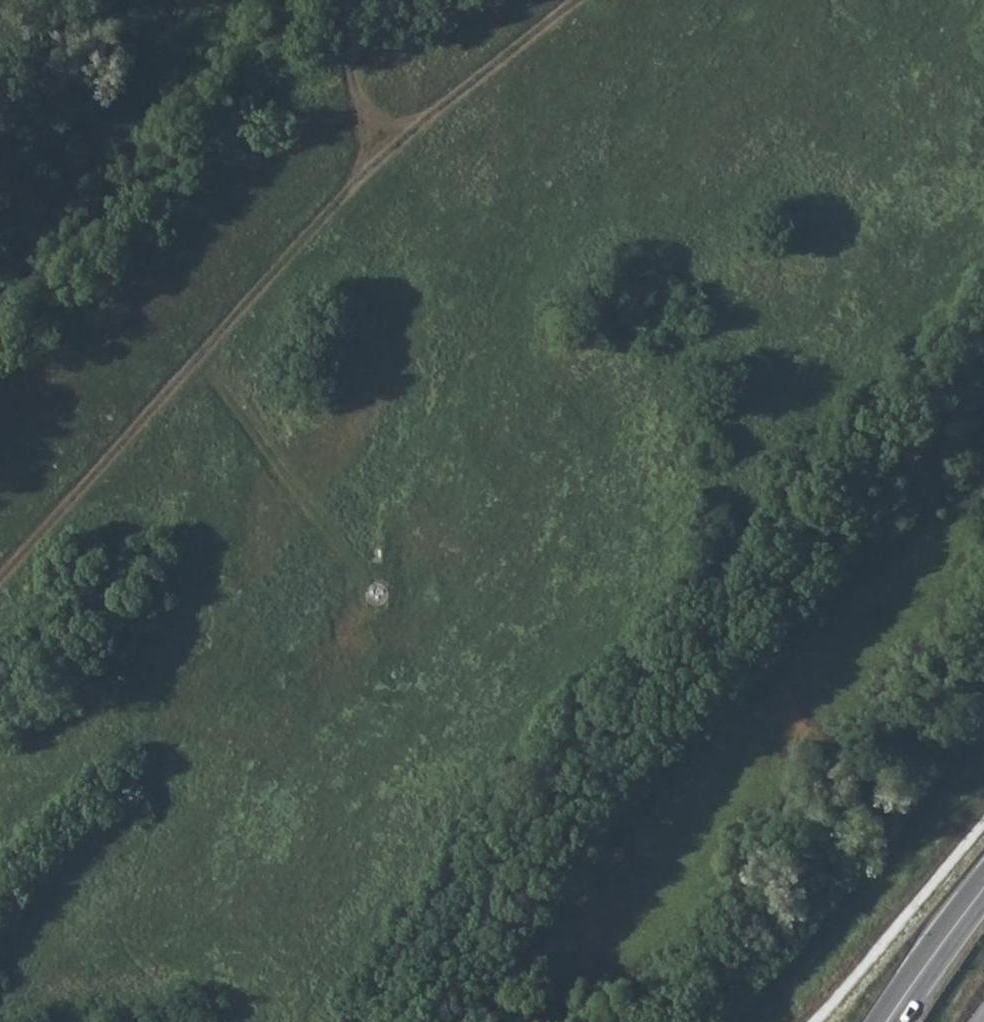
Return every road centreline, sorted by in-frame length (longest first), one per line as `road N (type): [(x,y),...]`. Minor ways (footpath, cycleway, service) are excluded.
road 1 (secondary): [(889,1021),(983,890)]

